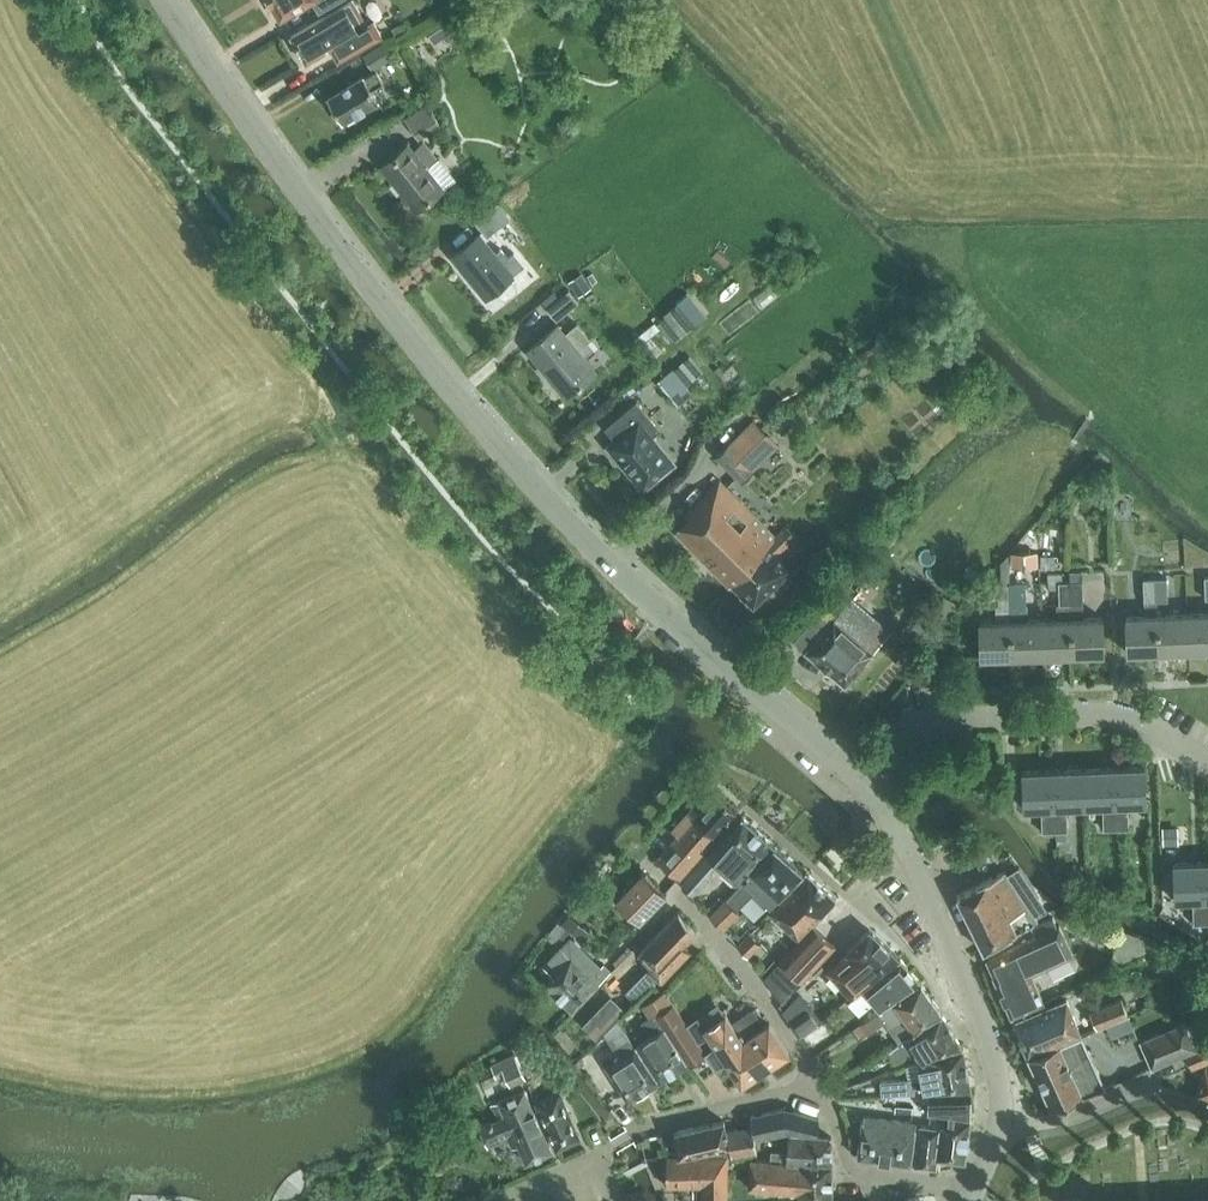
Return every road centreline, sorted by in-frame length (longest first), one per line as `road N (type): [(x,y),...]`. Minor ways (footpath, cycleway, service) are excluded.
road 1 (tertiary): [(857,776),(616,570),(513,463),(351,263),(167,0)]
road 2 (tertiary): [(976,1187),(1002,1105),(992,1053),(918,873),(857,776)]
road 3 (residential): [(1207,768),(1130,722),(970,718),(909,729),(857,776)]
road 4 (track): [(707,469),(710,444),(926,271)]
road 5 (residential): [(818,1087),(742,967),(681,895)]
road 6 (residential): [(818,1087),(858,1173),(976,1187)]
road 7 (residential): [(631,1134),(818,1087)]
road 8 (residential): [(493,1200),(600,1157),(612,1144)]

